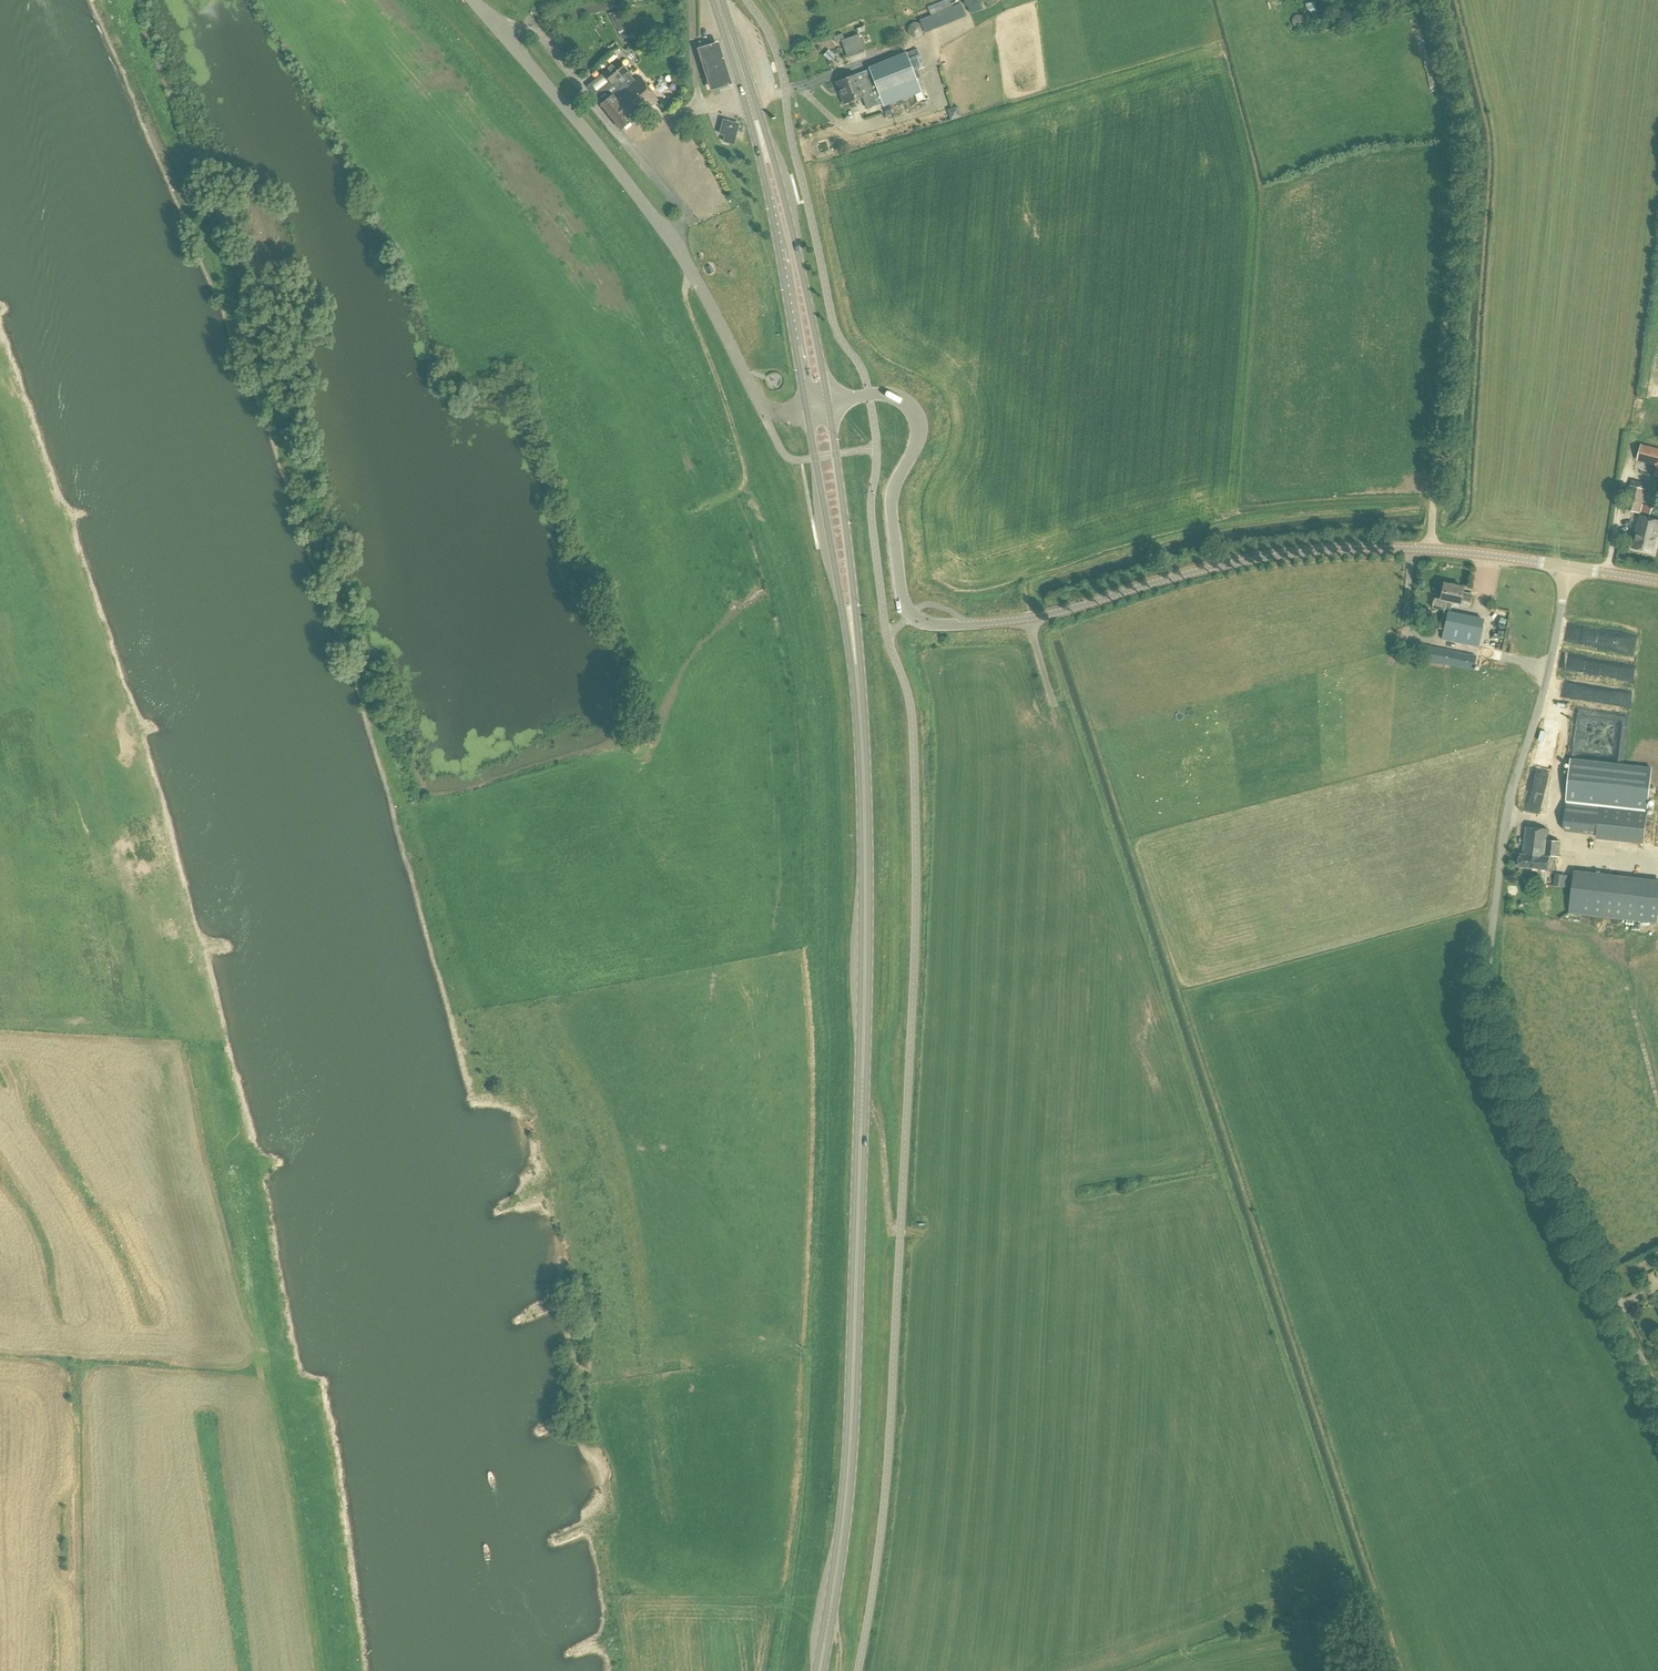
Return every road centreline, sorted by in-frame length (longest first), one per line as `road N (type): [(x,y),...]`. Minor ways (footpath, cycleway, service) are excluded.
road 1 (primary): [(819,1670),(852,1416),(866,835),(849,595),(817,405)]
road 2 (tertiary): [(817,405),(886,394),(914,408),(919,440),(892,500),(904,604),(931,625),(1037,617),(1290,554),(1430,548),(1567,566)]
road 3 (unclassified): [(1657,1390),(1497,1053),(1490,1015),(1487,980),(1509,804),(1550,668),(1567,566)]
road 4 (unclassified): [(766,410),(676,251),(594,139),(472,0)]
road 5 (primary): [(817,405),(785,223),(718,0)]

